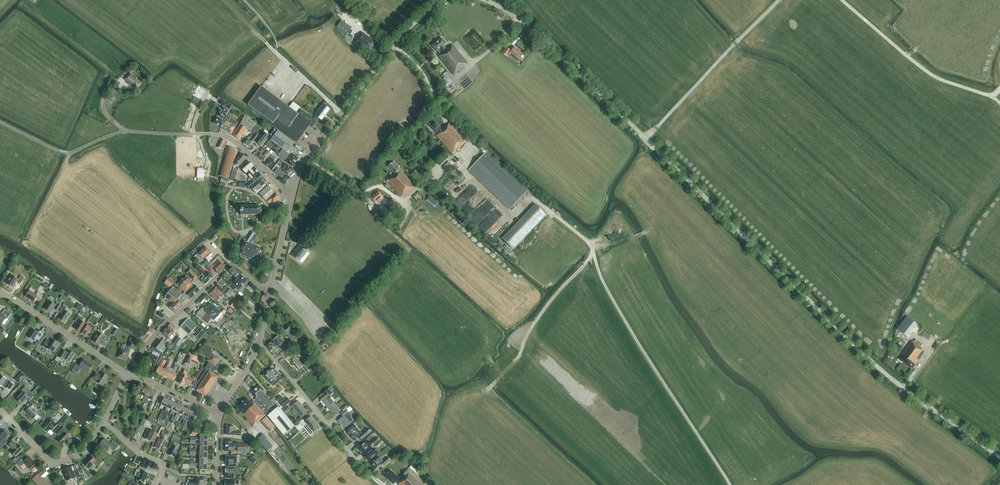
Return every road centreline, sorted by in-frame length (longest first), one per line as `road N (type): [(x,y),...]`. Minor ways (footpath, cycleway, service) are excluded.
road 1 (tertiary): [(646,138),(884,373),(999,457)]
road 2 (track): [(534,196),(593,245),(608,290),(731,484)]
road 3 (residential): [(293,196),(223,136),(126,131),(65,153),(0,122)]
road 4 (tertiary): [(482,0),(520,20),(646,138)]
road 5 (residential): [(138,373),(152,338),(230,266),(270,294)]
road 6 (unclassified): [(646,138),(779,0)]
road 7 (residential): [(382,484),(259,344)]
road 8 (track): [(595,251),(546,307),(510,375),(489,390)]
road 9 (tertiary): [(342,114),(403,34),(446,0)]
road 10 (residential): [(125,376),(5,295)]
road 11 (residential): [(104,422),(81,452),(54,463),(0,409)]

